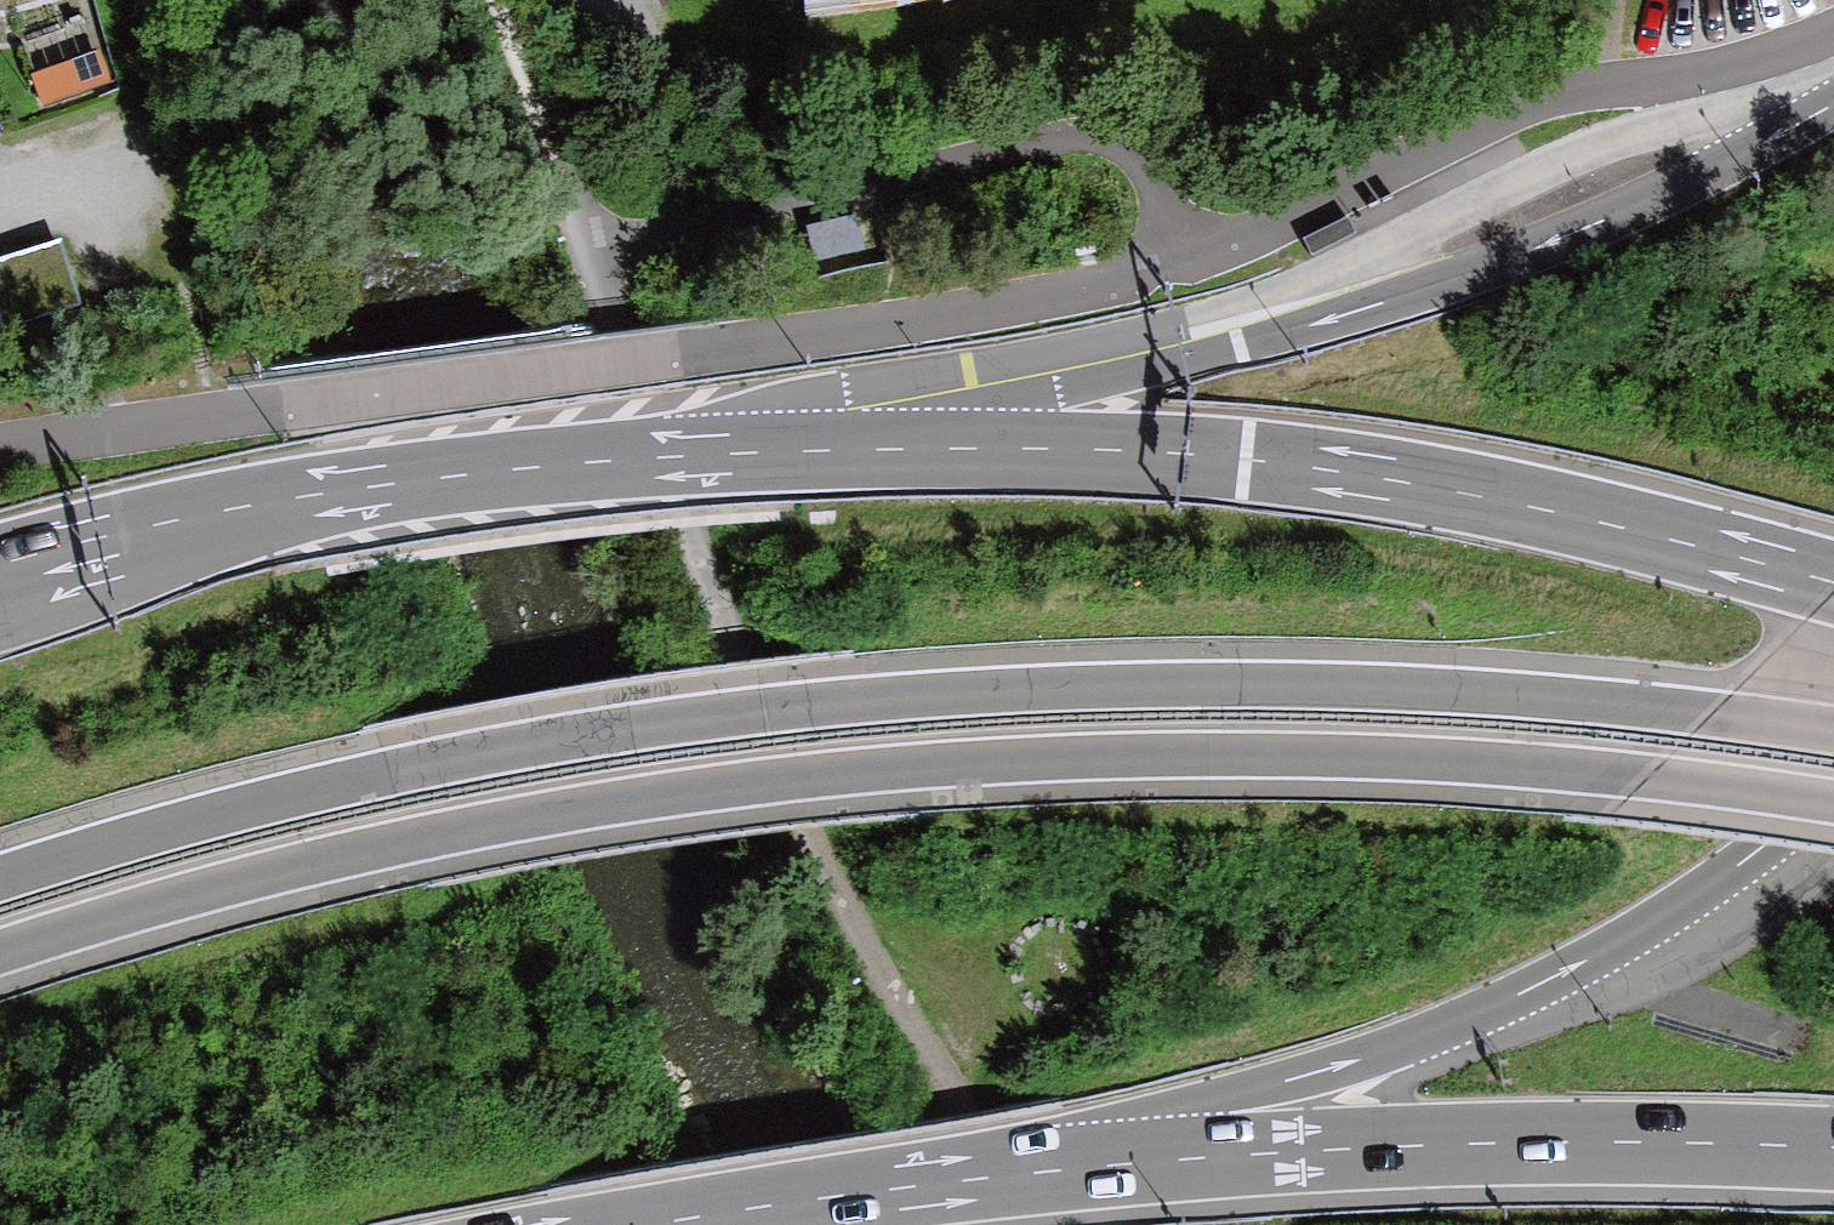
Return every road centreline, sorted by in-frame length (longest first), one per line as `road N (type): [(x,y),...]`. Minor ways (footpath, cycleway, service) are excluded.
road 1 (motorway): [(0,954),(73,927),(488,824),(874,770),(1065,757),(1366,755),(1498,761),(1833,800)]
road 2 (primary): [(1443,688),(1045,689),(718,717),(365,780),(0,878)]
road 3 (primary): [(1833,105),(1600,224),(1358,312),(1058,389),(822,424),(678,457)]
road 4 (motorway): [(1833,584),(1687,541),(1465,494),(1245,459),(1033,449),(678,457)]
road 5 (primary): [(1113,1161),(1613,950),(1833,785)]
road 6 (motorway): [(1113,1161),(1522,1142),(1833,1147)]
road 7 (primary): [(678,457),(293,499),(0,580)]
road 8 (track): [(590,259),(1061,136),(1116,141),(1145,186),(1178,268)]
road 9 (primary): [(668,1224),(1113,1161)]
road 10 (motorway): [(1833,730),(1443,688)]
road 11 (track): [(494,0),(590,259)]

